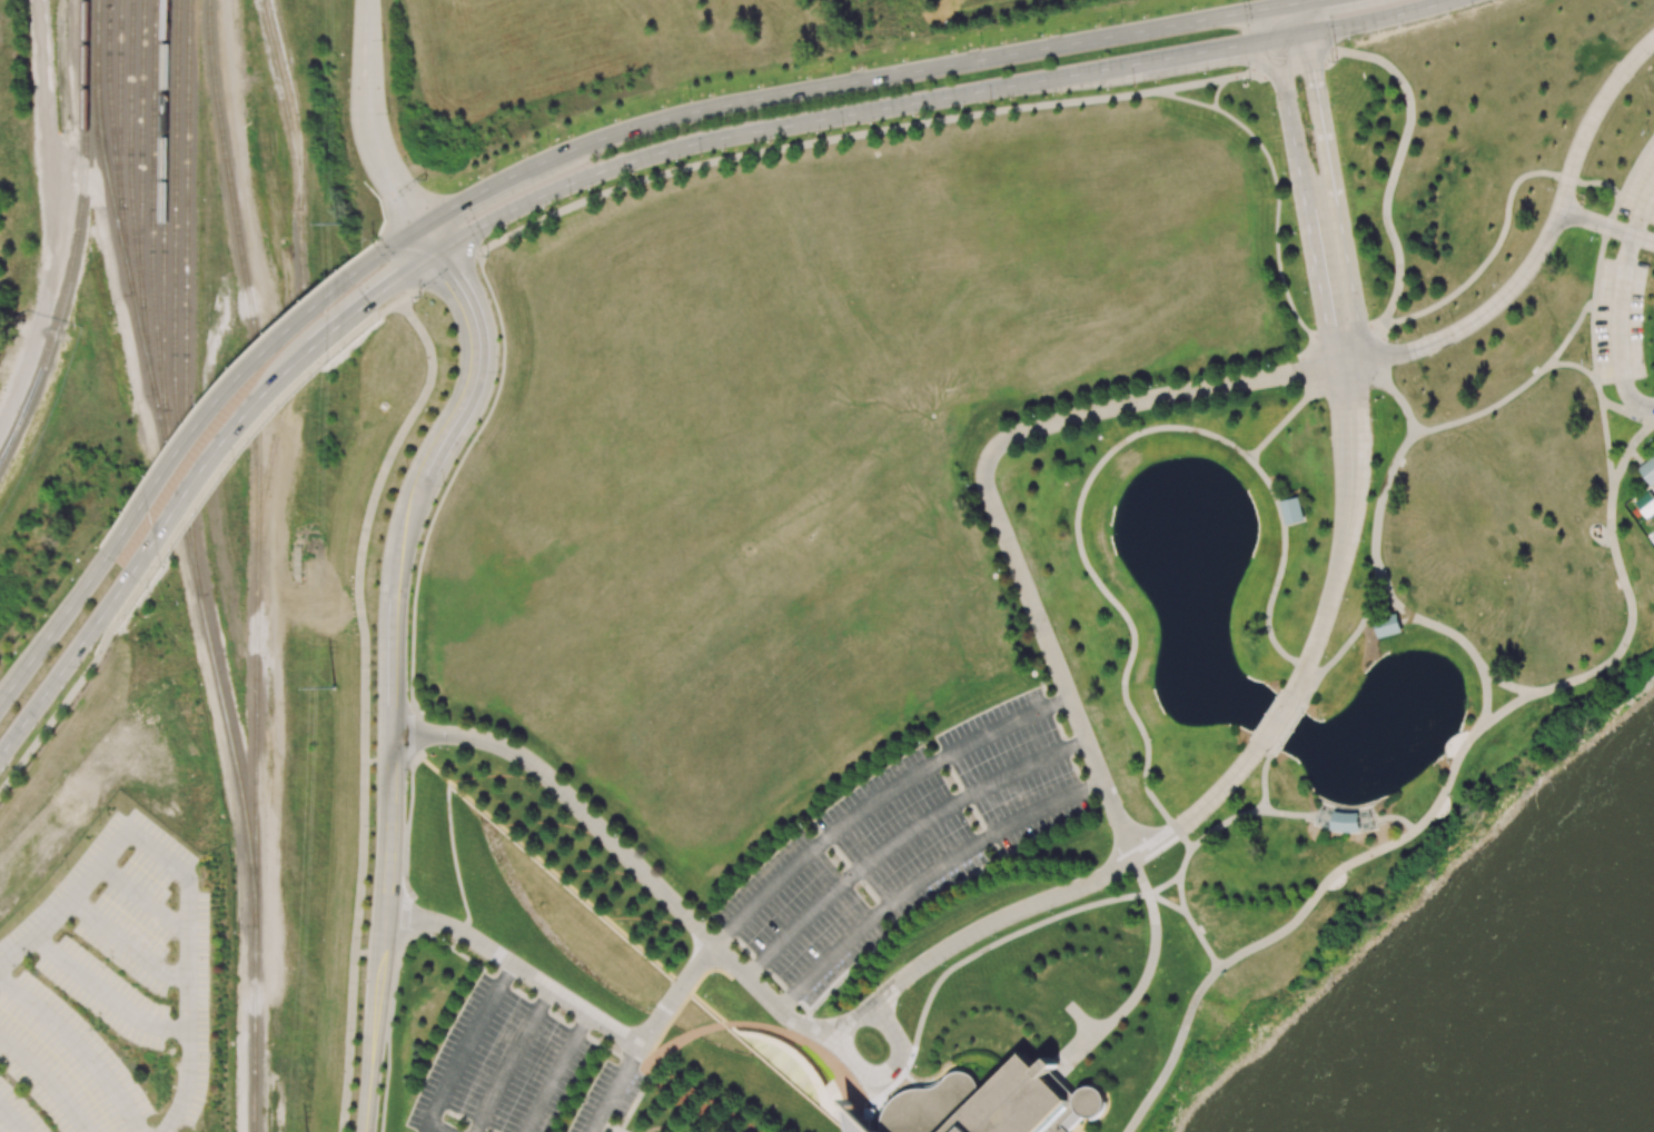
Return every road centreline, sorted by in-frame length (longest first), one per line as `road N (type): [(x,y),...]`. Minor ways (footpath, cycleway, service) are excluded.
road 1 (residential): [(392,735),(466,736),(524,757),(779,1011),(798,1023),(834,1026),(871,1009),(951,944),(1135,861),(1207,804),(1259,745)]
road 2 (primary): [(440,252),(567,187),(676,148),(1453,0)]
road 3 (primary): [(1284,4),(665,118),(548,161),(425,226)]
road 4 (residential): [(1135,861),(986,486),(989,456),(1007,438),(1078,415),(1344,363)]
road 5 (residential): [(1344,363),(1425,346),(1503,296),(1549,230),(1591,117),(1653,37)]
road 6 (primary): [(116,596),(267,400),(370,301)]
road 7 (residential): [(1344,363),(1356,321),(1305,32),(1284,4)]
road 8 (residential): [(1284,4),(1275,38),(1344,363)]
road 9 (primary): [(350,278),(212,418),(112,552)]
road 10 (residential): [(1291,694),(1346,530),(1351,443),(1344,363)]
road 11 (tertiary): [(426,473),(474,387),(481,358),(469,305),(440,252)]
road 12 (residential): [(425,226),(383,166),(375,137),(368,0)]
road 13 (tertiary): [(366,1131),(384,917)]
road 14 (primary): [(0,755),(116,596)]
road 15 (primary): [(112,552),(0,698)]
road 16 (tertiary): [(384,917),(392,735)]
road 17 (tertiary): [(394,602),(400,547),(426,473)]
road 18 (tertiary): [(392,735),(394,602)]

